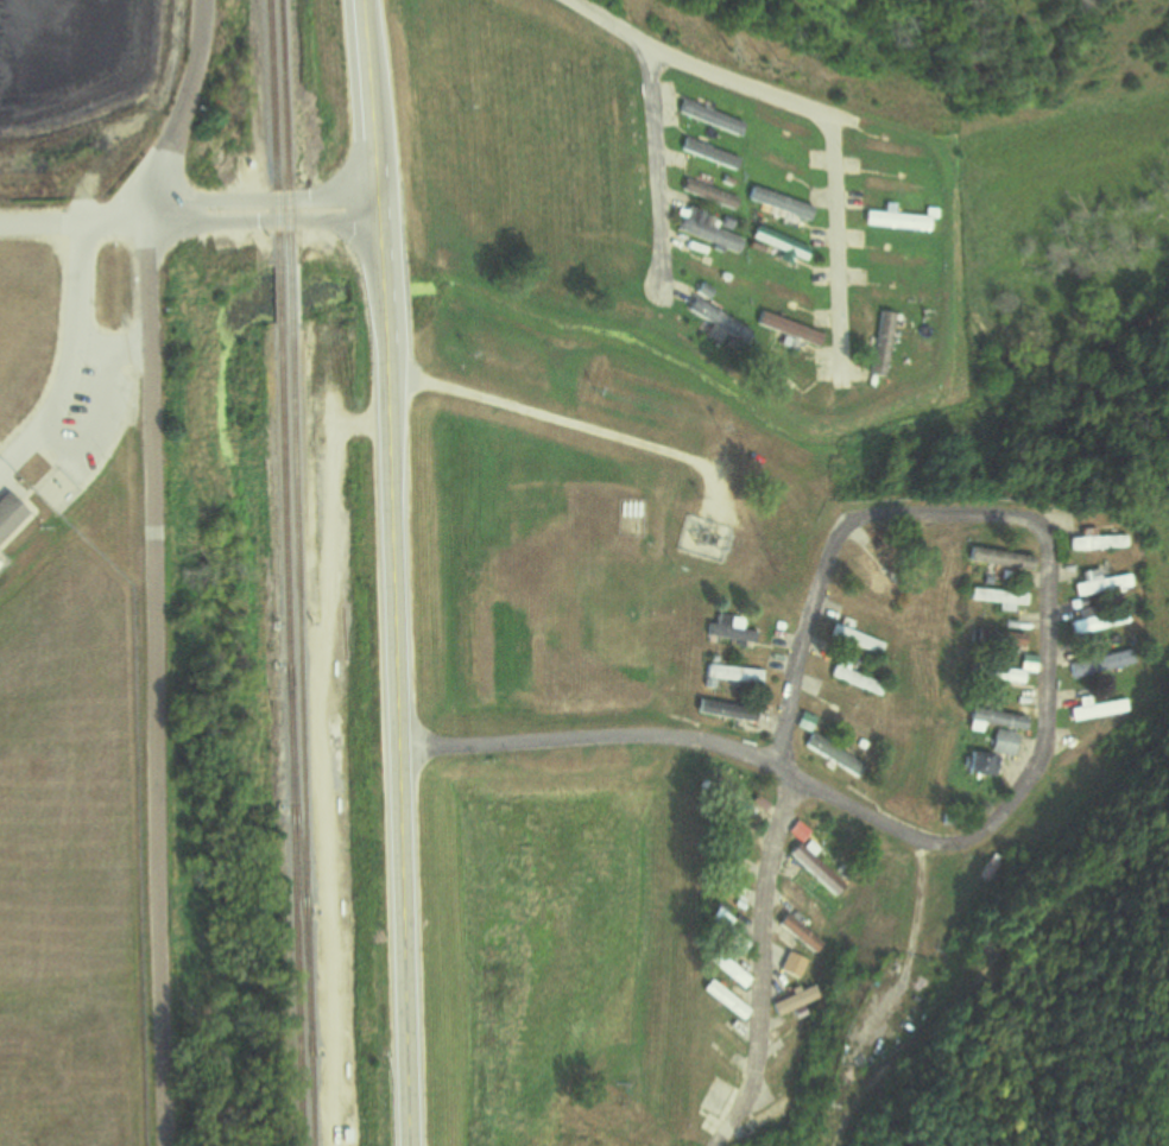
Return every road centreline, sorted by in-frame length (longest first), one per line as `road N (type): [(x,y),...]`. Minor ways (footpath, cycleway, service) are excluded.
road 1 (residential): [(820,585),(849,524),(1010,517),(1040,526),(1049,552),(1048,724),(1040,766),(998,819),(963,846),(904,835),(775,767),(689,741),(637,737),(397,756)]
road 2 (residential): [(161,1145),(144,224),(149,172),(192,69),(199,0)]
road 3 (primary): [(406,1145),(388,469),(361,0)]
road 4 (residential): [(558,0),(655,52),(834,118),(841,390)]
road 5 (residential): [(1131,856),(1013,937),(918,1044),(879,1071),(835,1145)]
road 6 (residential): [(716,1145),(758,1066),(764,897),(778,824),(800,783)]
road 7 (residential): [(662,306),(655,52)]
road 8 (residential): [(377,209),(345,200),(202,202),(144,224)]
road 9 (residential): [(144,224),(346,222),(377,209)]
road 10 (residential): [(775,767),(820,585)]

